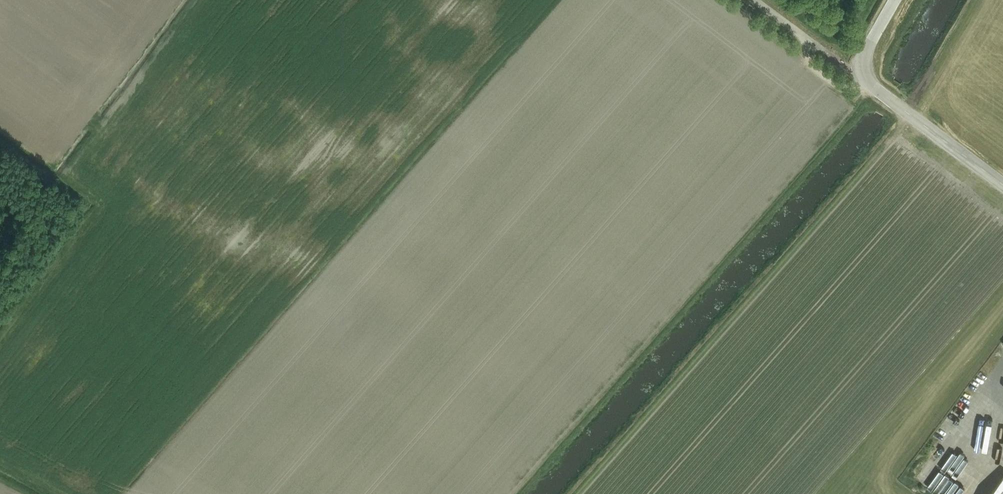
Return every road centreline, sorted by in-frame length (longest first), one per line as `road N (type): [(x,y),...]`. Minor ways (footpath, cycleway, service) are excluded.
road 1 (tertiary): [(1002,184),(860,77),(896,0)]

